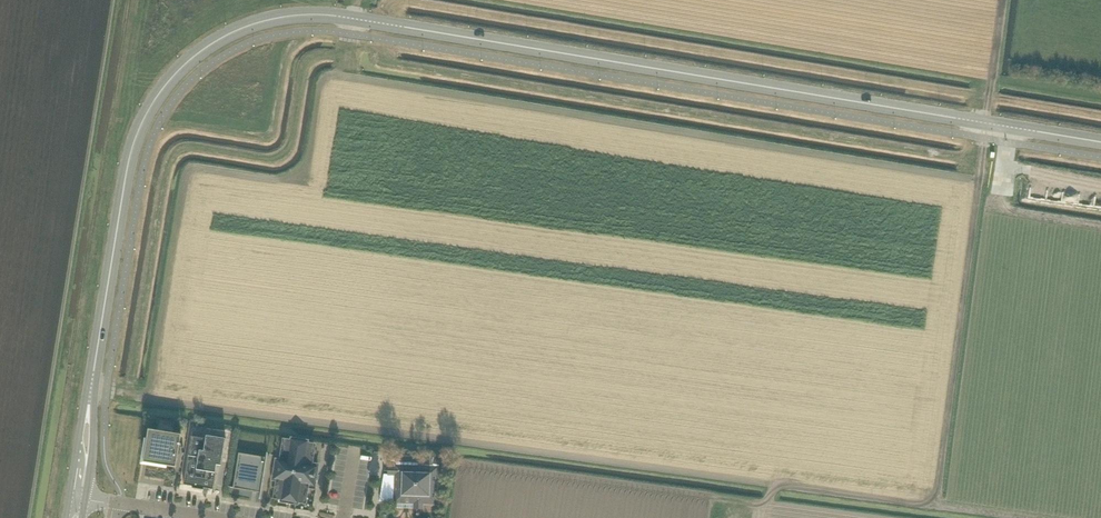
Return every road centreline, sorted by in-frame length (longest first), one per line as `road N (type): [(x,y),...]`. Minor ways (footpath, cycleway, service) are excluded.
road 1 (tertiary): [(91,398),(128,166),(143,122),(188,61),(268,19),(349,18),(1100,142)]

